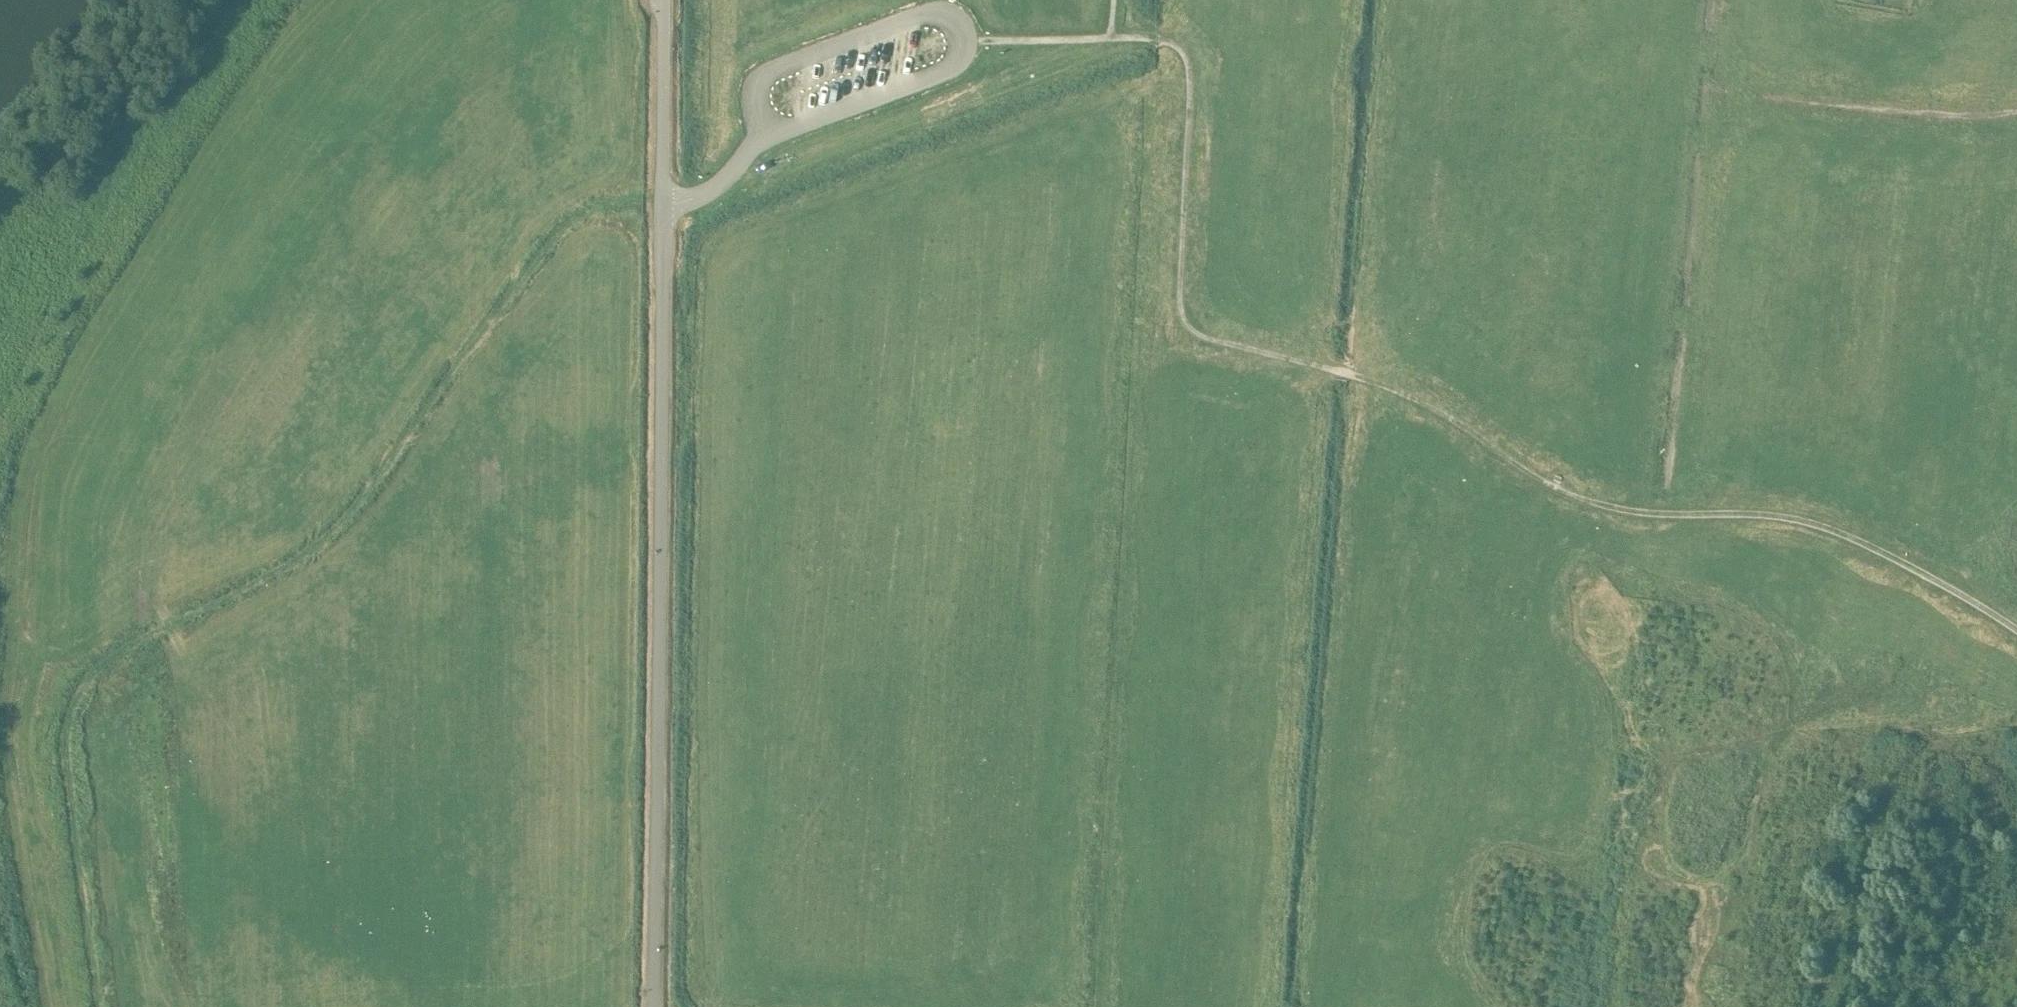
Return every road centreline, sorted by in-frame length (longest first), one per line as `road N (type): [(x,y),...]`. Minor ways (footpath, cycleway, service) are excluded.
road 1 (unclassified): [(663,0),(653,1006)]

